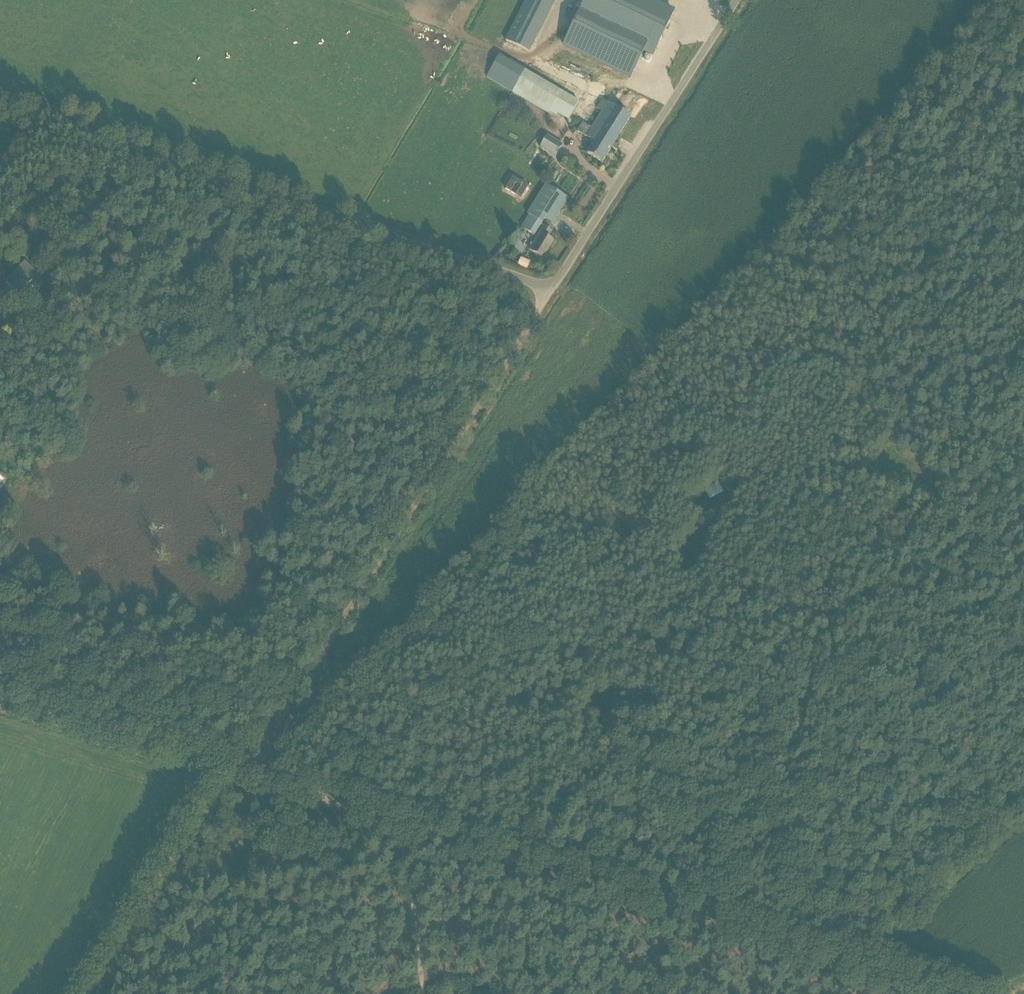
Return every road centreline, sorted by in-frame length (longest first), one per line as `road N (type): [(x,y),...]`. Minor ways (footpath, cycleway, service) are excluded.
road 1 (unclassified): [(0,91),(205,171),(541,281),(560,277),(736,0)]
road 2 (track): [(98,993),(246,777),(560,277)]
road 3 (track): [(419,831),(836,961),(854,960),(1023,796)]
road 4 (track): [(0,703),(419,831)]
road 5 (track): [(147,148),(43,292),(0,407)]
road 6 (track): [(419,831),(406,856),(426,993)]

